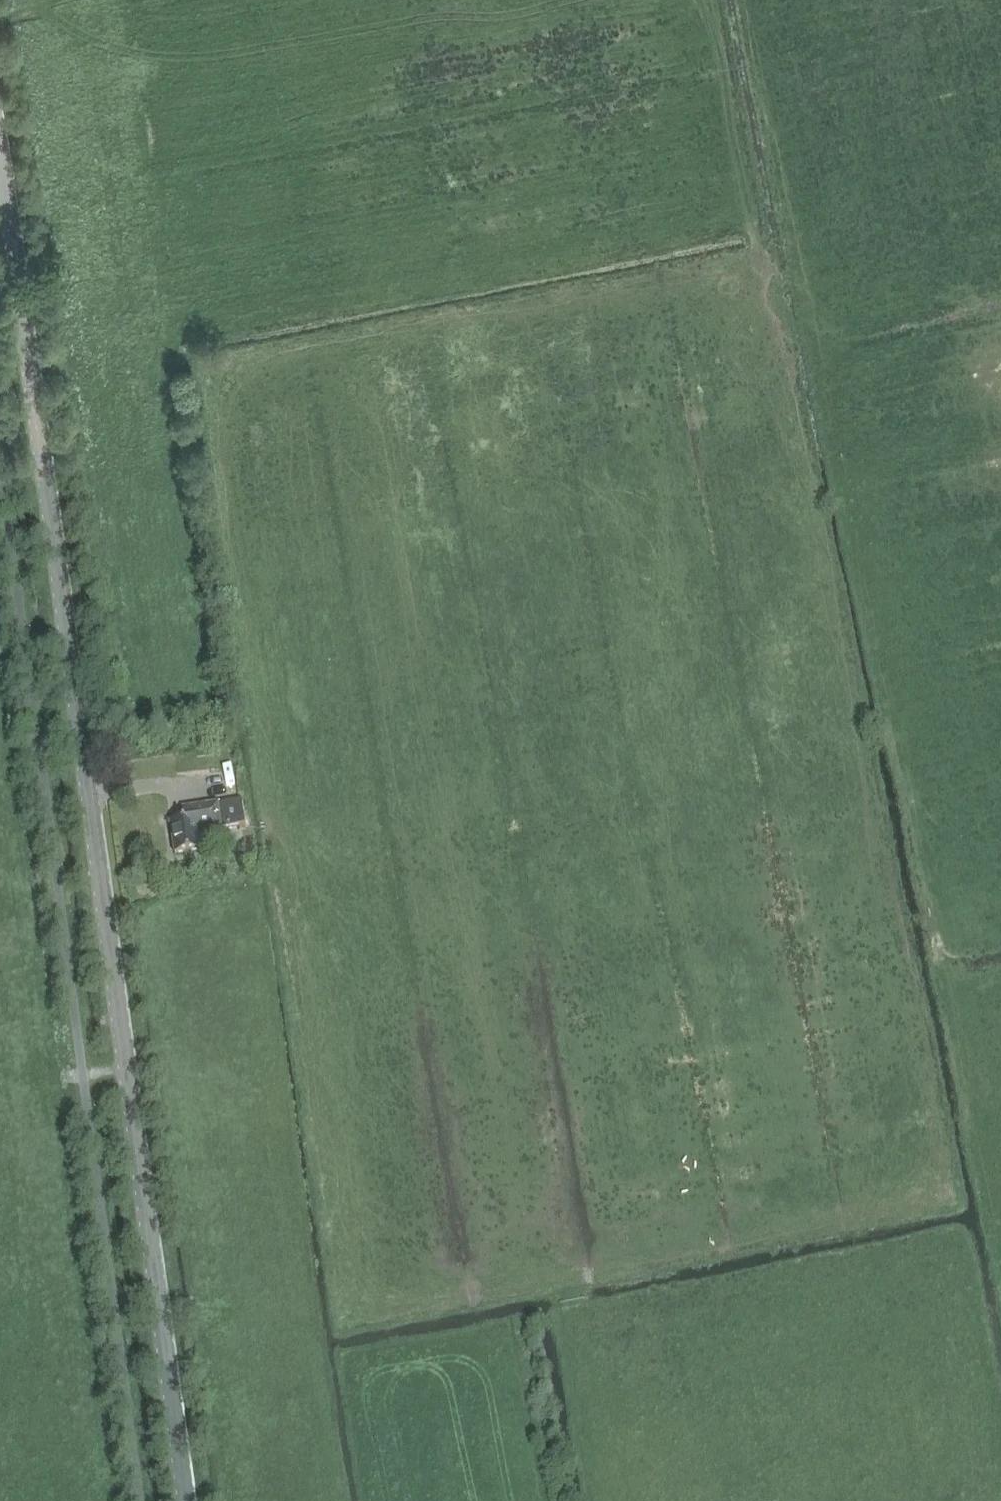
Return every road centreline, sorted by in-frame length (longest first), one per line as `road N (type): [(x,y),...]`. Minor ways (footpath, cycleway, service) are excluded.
road 1 (tertiary): [(185,1500),(0,168)]

